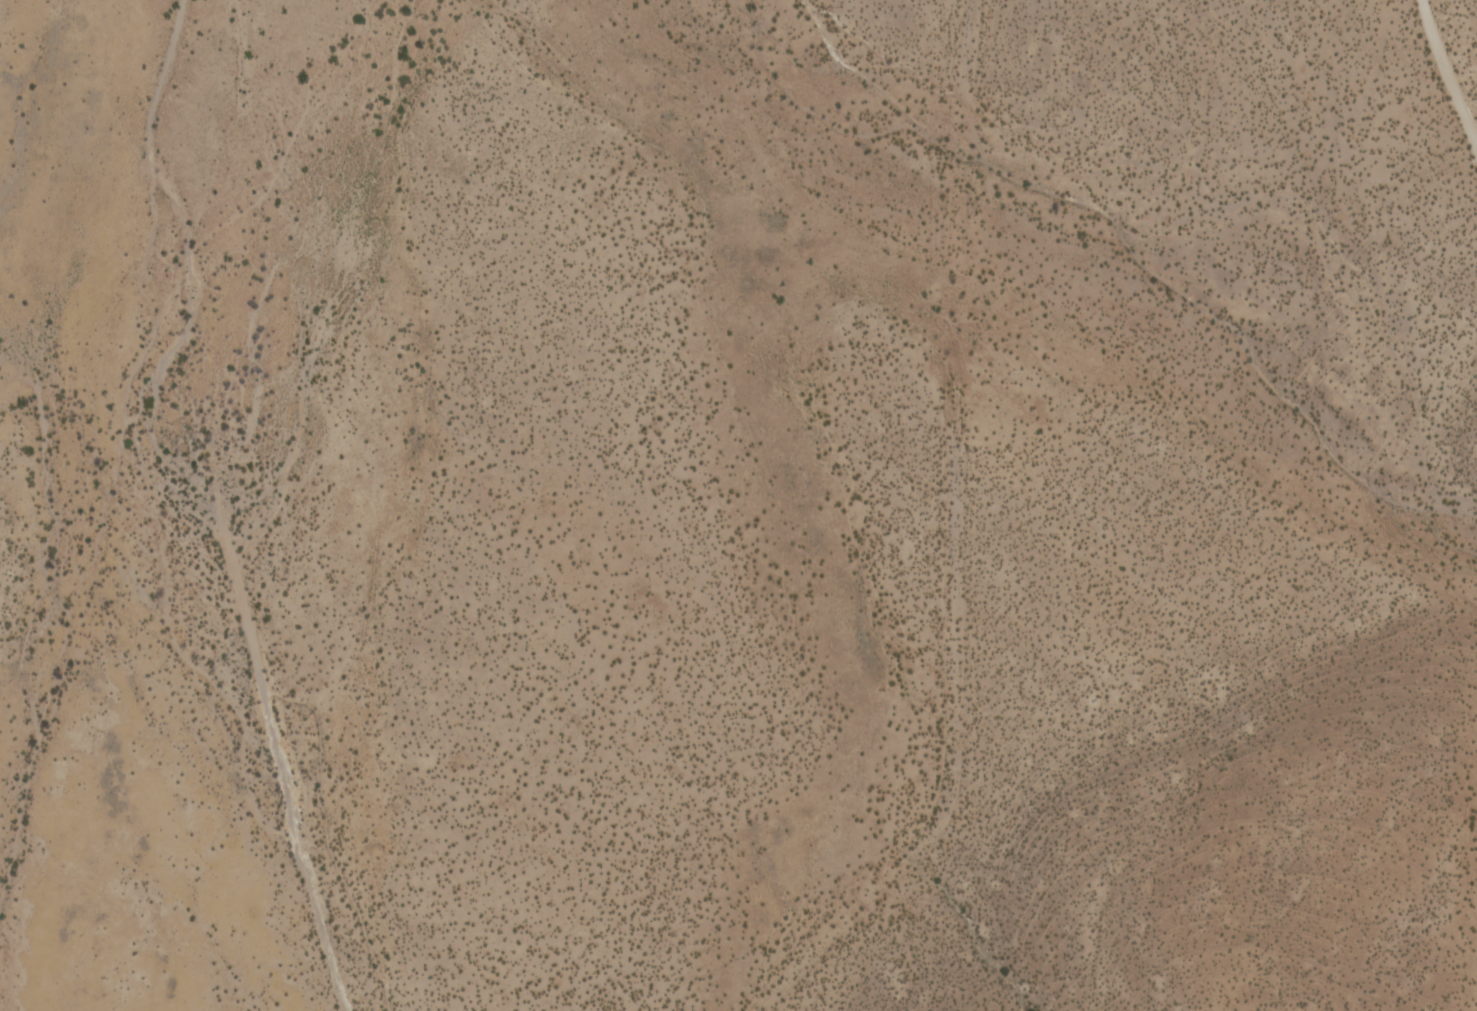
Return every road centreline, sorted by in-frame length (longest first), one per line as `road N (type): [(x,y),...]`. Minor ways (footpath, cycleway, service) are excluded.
road 1 (residential): [(1476,155),(1418,0)]

